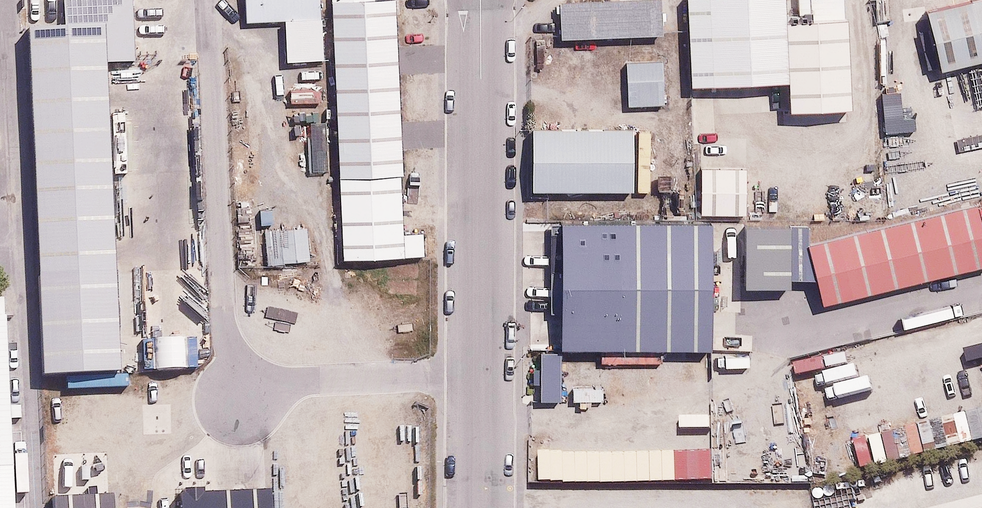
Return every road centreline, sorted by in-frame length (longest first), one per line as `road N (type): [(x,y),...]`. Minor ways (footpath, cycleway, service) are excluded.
road 1 (residential): [(478,507),(480,0)]

